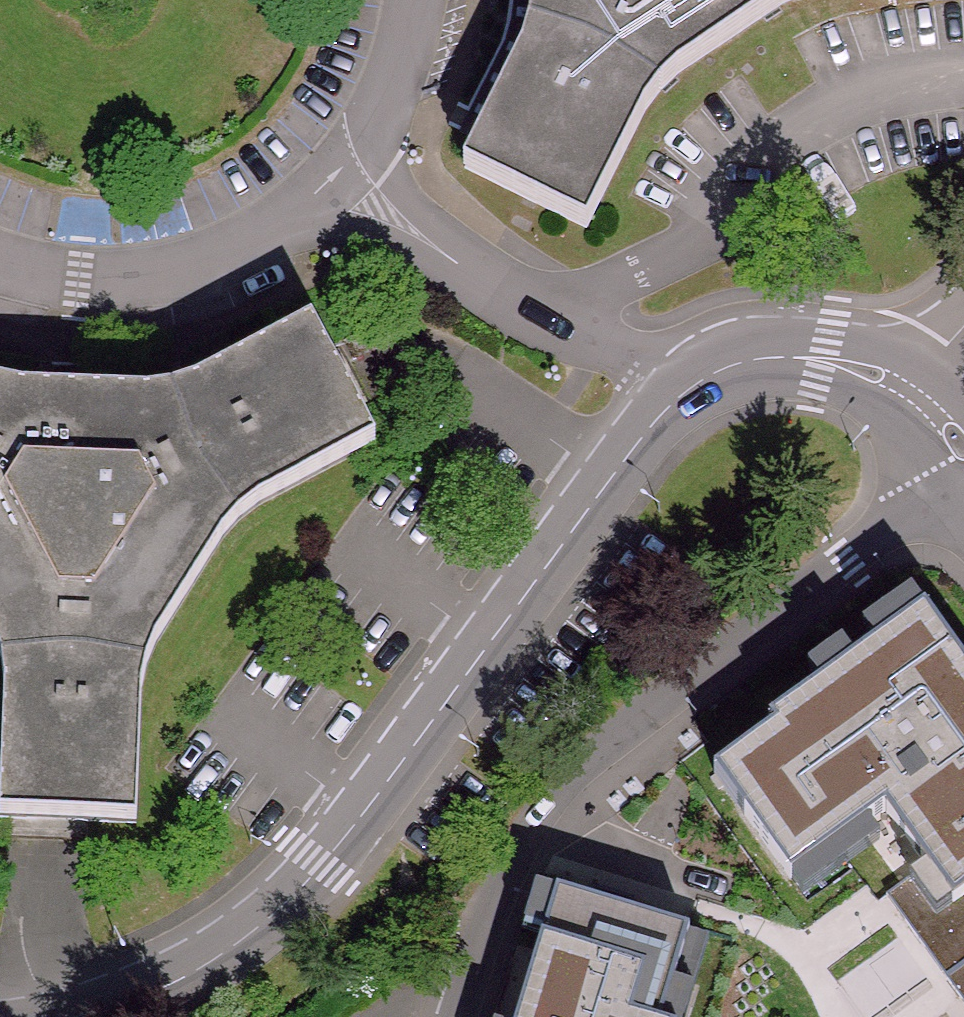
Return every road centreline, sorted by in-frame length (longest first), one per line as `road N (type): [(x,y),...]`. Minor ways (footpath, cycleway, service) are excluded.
road 1 (residential): [(47,1016),(169,976),(248,933),(323,869),(684,394)]
road 2 (residential): [(963,523),(892,531),(744,645),(541,823),(493,910),(460,1016)]
road 3 (residential): [(684,394),(638,359),(502,294),(339,174)]
road 4 (residential): [(0,261),(82,279),(154,275),(223,256),(286,221),(339,174)]
road 5 (residential): [(684,394),(722,369),(779,353),(822,358),(912,394),(963,445)]
road 6 (residential): [(339,174),(381,114),(408,47),(415,0)]

